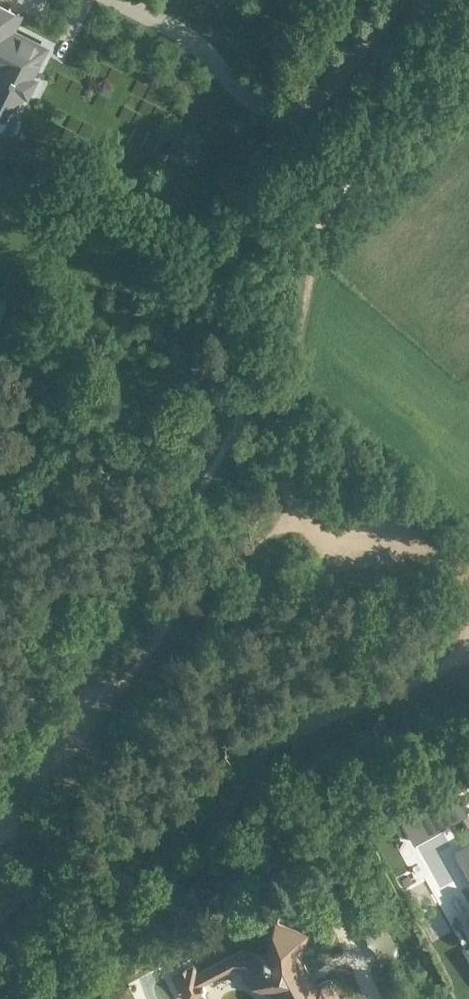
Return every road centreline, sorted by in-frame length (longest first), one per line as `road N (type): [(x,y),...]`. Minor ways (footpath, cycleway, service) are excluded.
road 1 (track): [(274,327),(298,309),(325,243),(468,88)]

